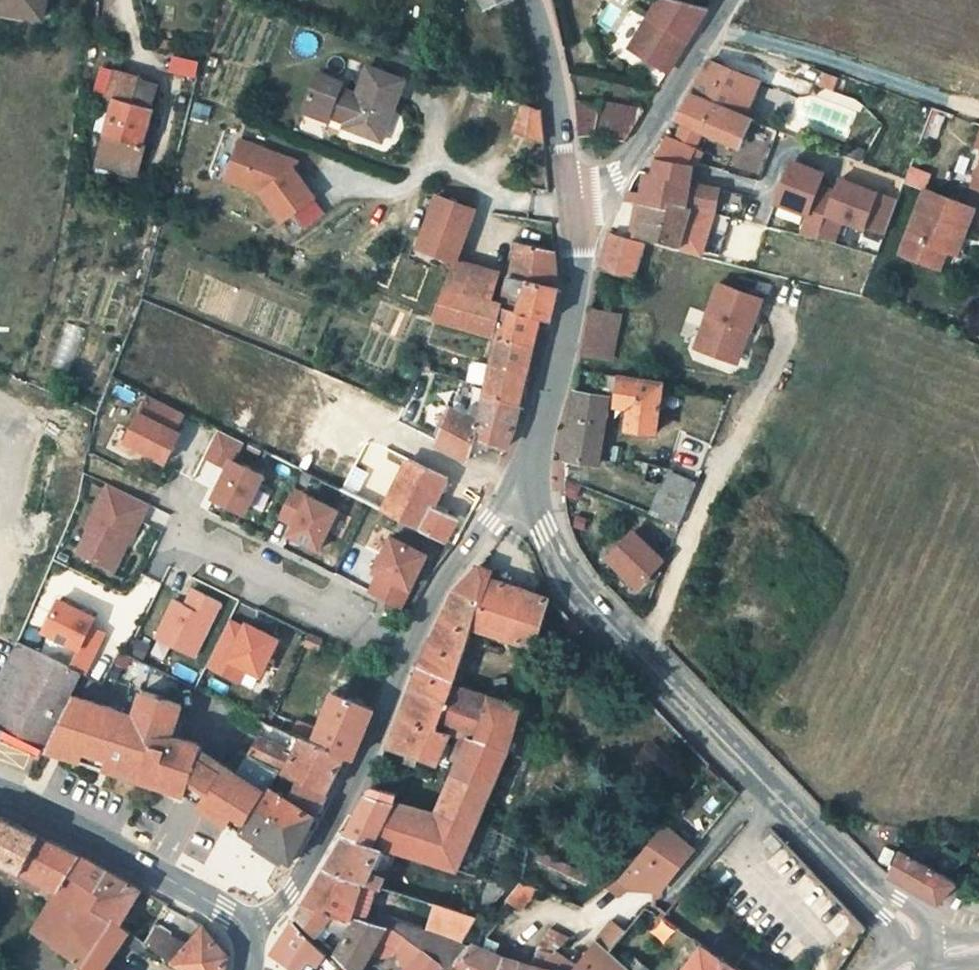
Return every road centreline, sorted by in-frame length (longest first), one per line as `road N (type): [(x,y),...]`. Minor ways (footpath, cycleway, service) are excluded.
road 1 (tertiary): [(762,783),(570,588),(525,477)]
road 2 (primary): [(412,648),(305,868),(248,935)]
road 3 (tertiary): [(248,935),(225,907),(0,792)]
road 4 (primary): [(573,201),(566,339),(525,477)]
road 5 (residential): [(573,201),(614,184),(730,0)]
road 6 (residential): [(185,539),(412,648)]
road 7 (tertiary): [(926,949),(762,783)]
road 8 (primary): [(525,477),(435,595),(412,648)]
road 9 (primary): [(530,0),(573,201)]
road 10 (residential): [(668,897),(762,783)]

